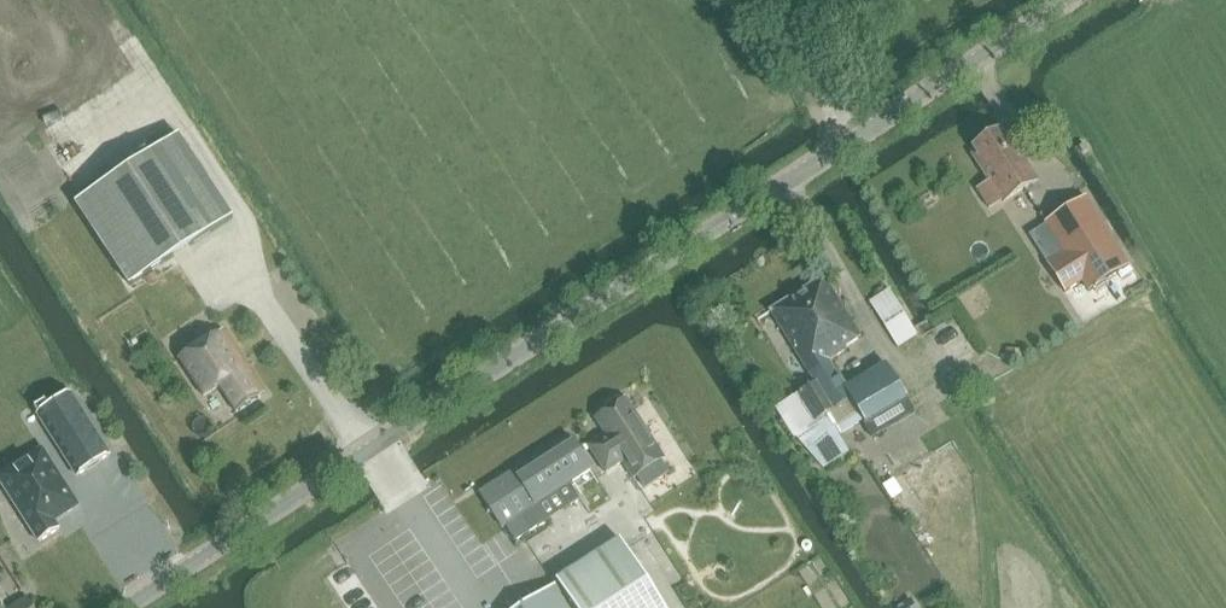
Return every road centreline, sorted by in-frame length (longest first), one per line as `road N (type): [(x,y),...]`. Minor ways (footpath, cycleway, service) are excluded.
road 1 (unclassified): [(125,607),(1072,0)]

